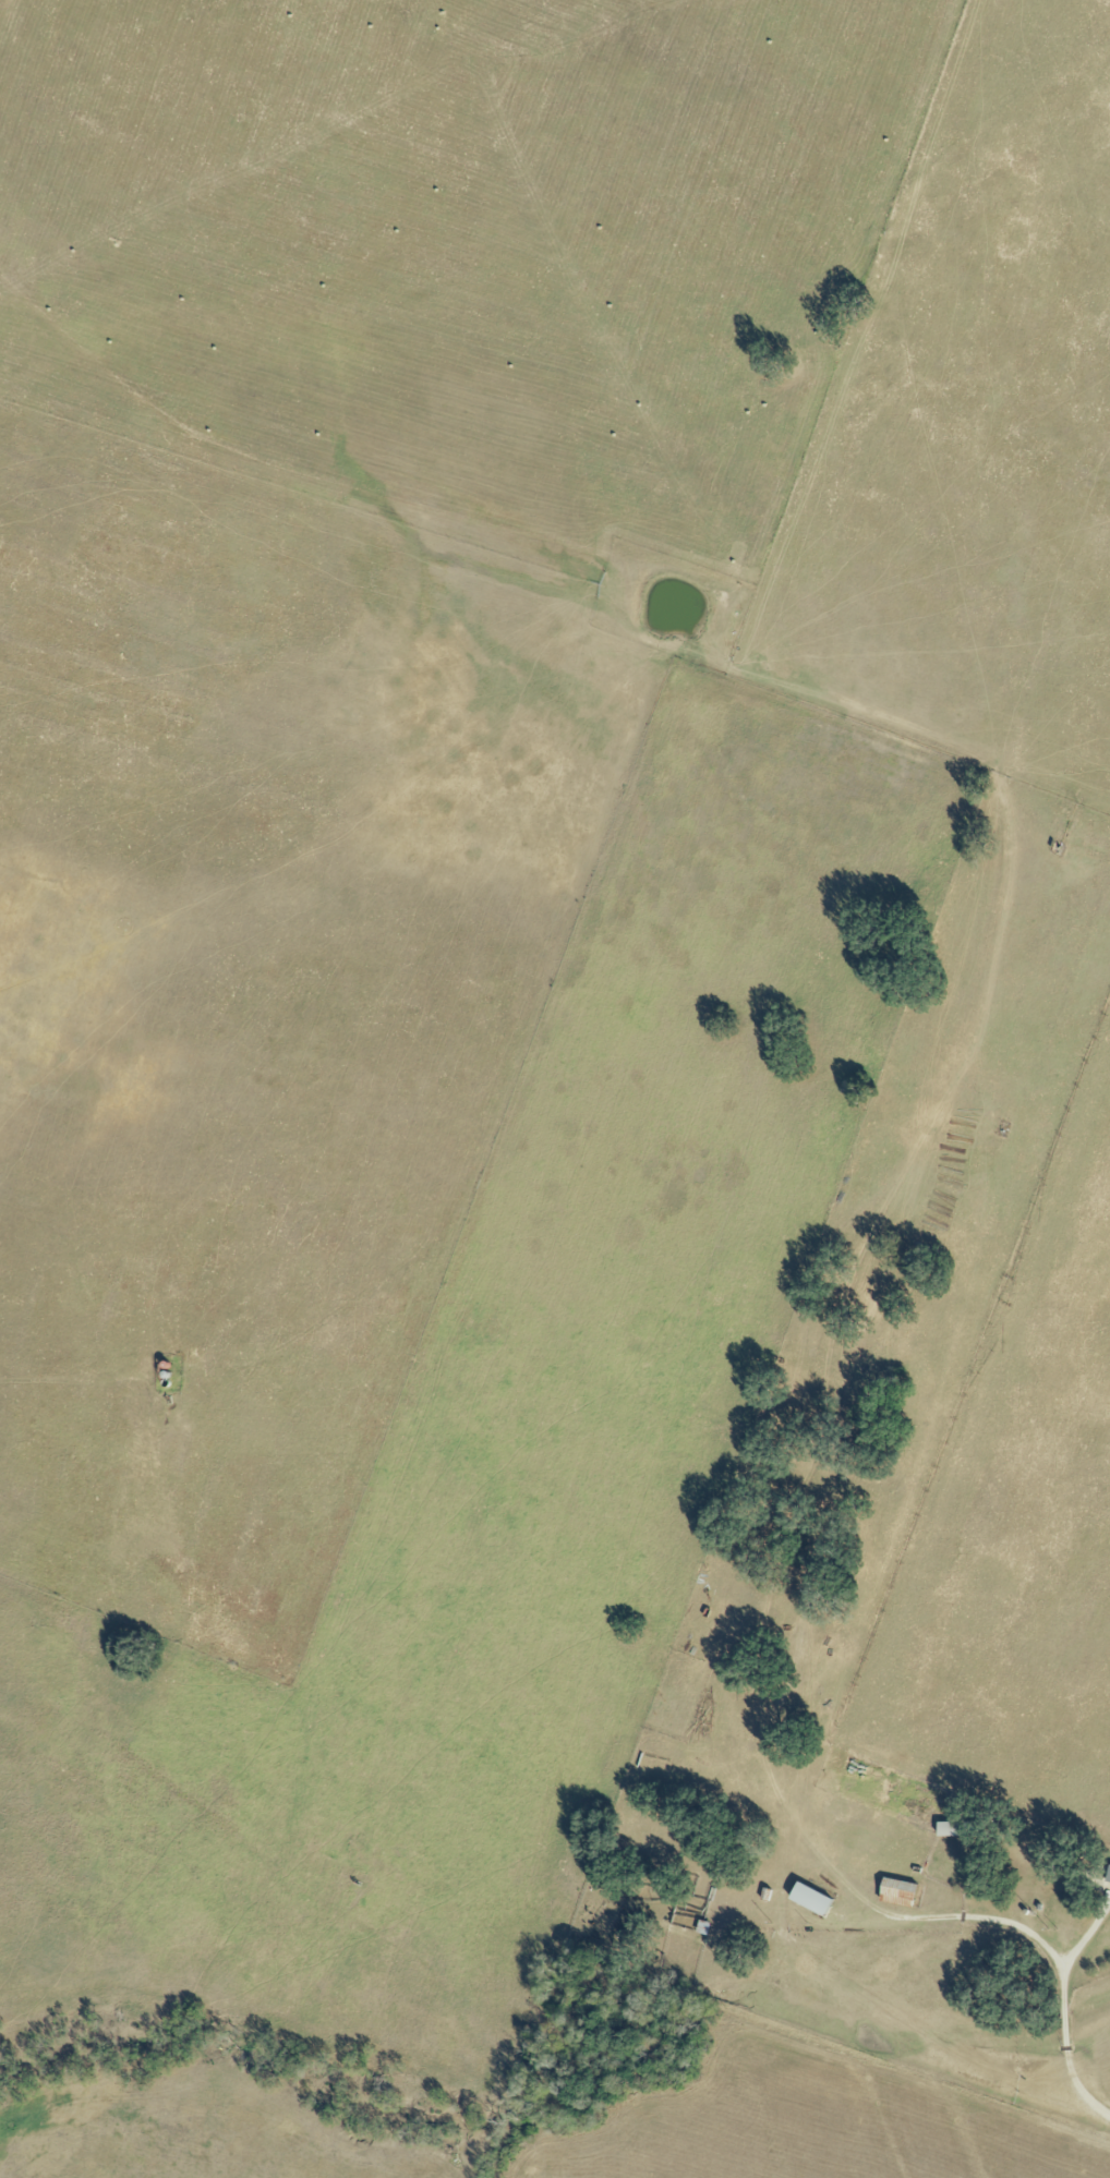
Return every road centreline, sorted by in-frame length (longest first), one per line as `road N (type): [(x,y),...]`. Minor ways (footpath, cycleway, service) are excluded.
road 1 (residential): [(1109,2119),(1079,2090),(1066,2046),(1059,1960),(1034,1936),(976,1915)]

